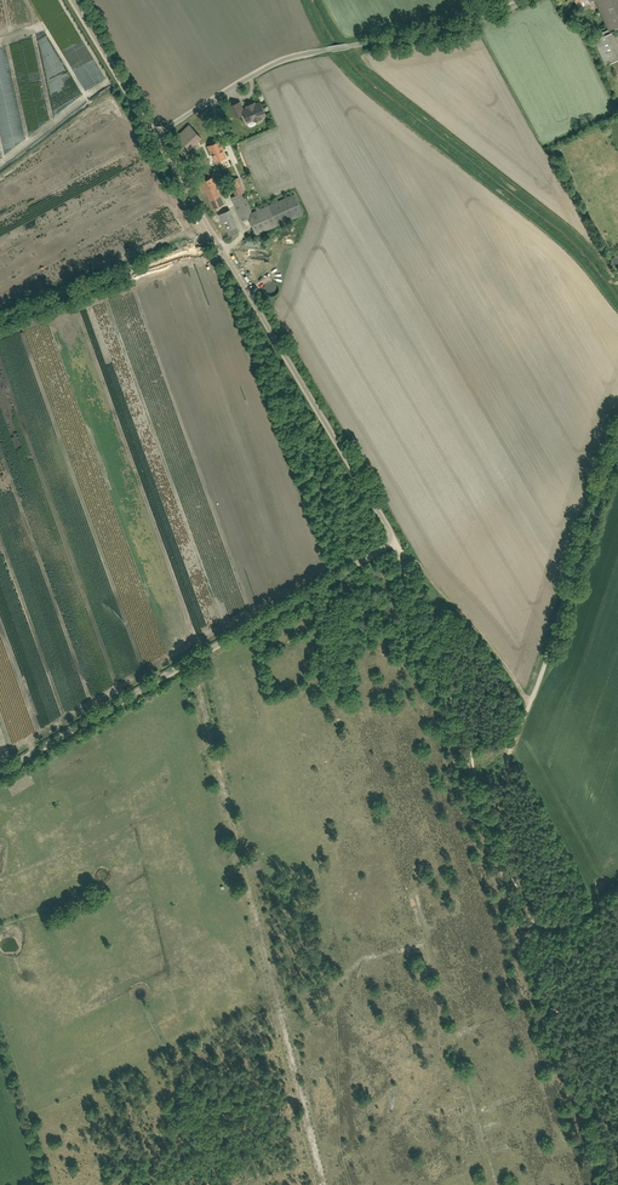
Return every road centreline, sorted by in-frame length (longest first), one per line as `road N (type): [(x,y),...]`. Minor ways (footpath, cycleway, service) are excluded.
road 1 (unclassified): [(0,772),(395,542),(154,137)]
road 2 (track): [(191,661),(326,1184)]
road 3 (unclassified): [(530,0),(465,26),(291,57),(154,137)]
road 4 (track): [(617,448),(550,660),(498,766),(488,822)]
road 5 (track): [(604,1184),(498,853)]
road 6 (track): [(395,542),(488,822)]
road 7 (unclassified): [(154,137),(72,0)]

